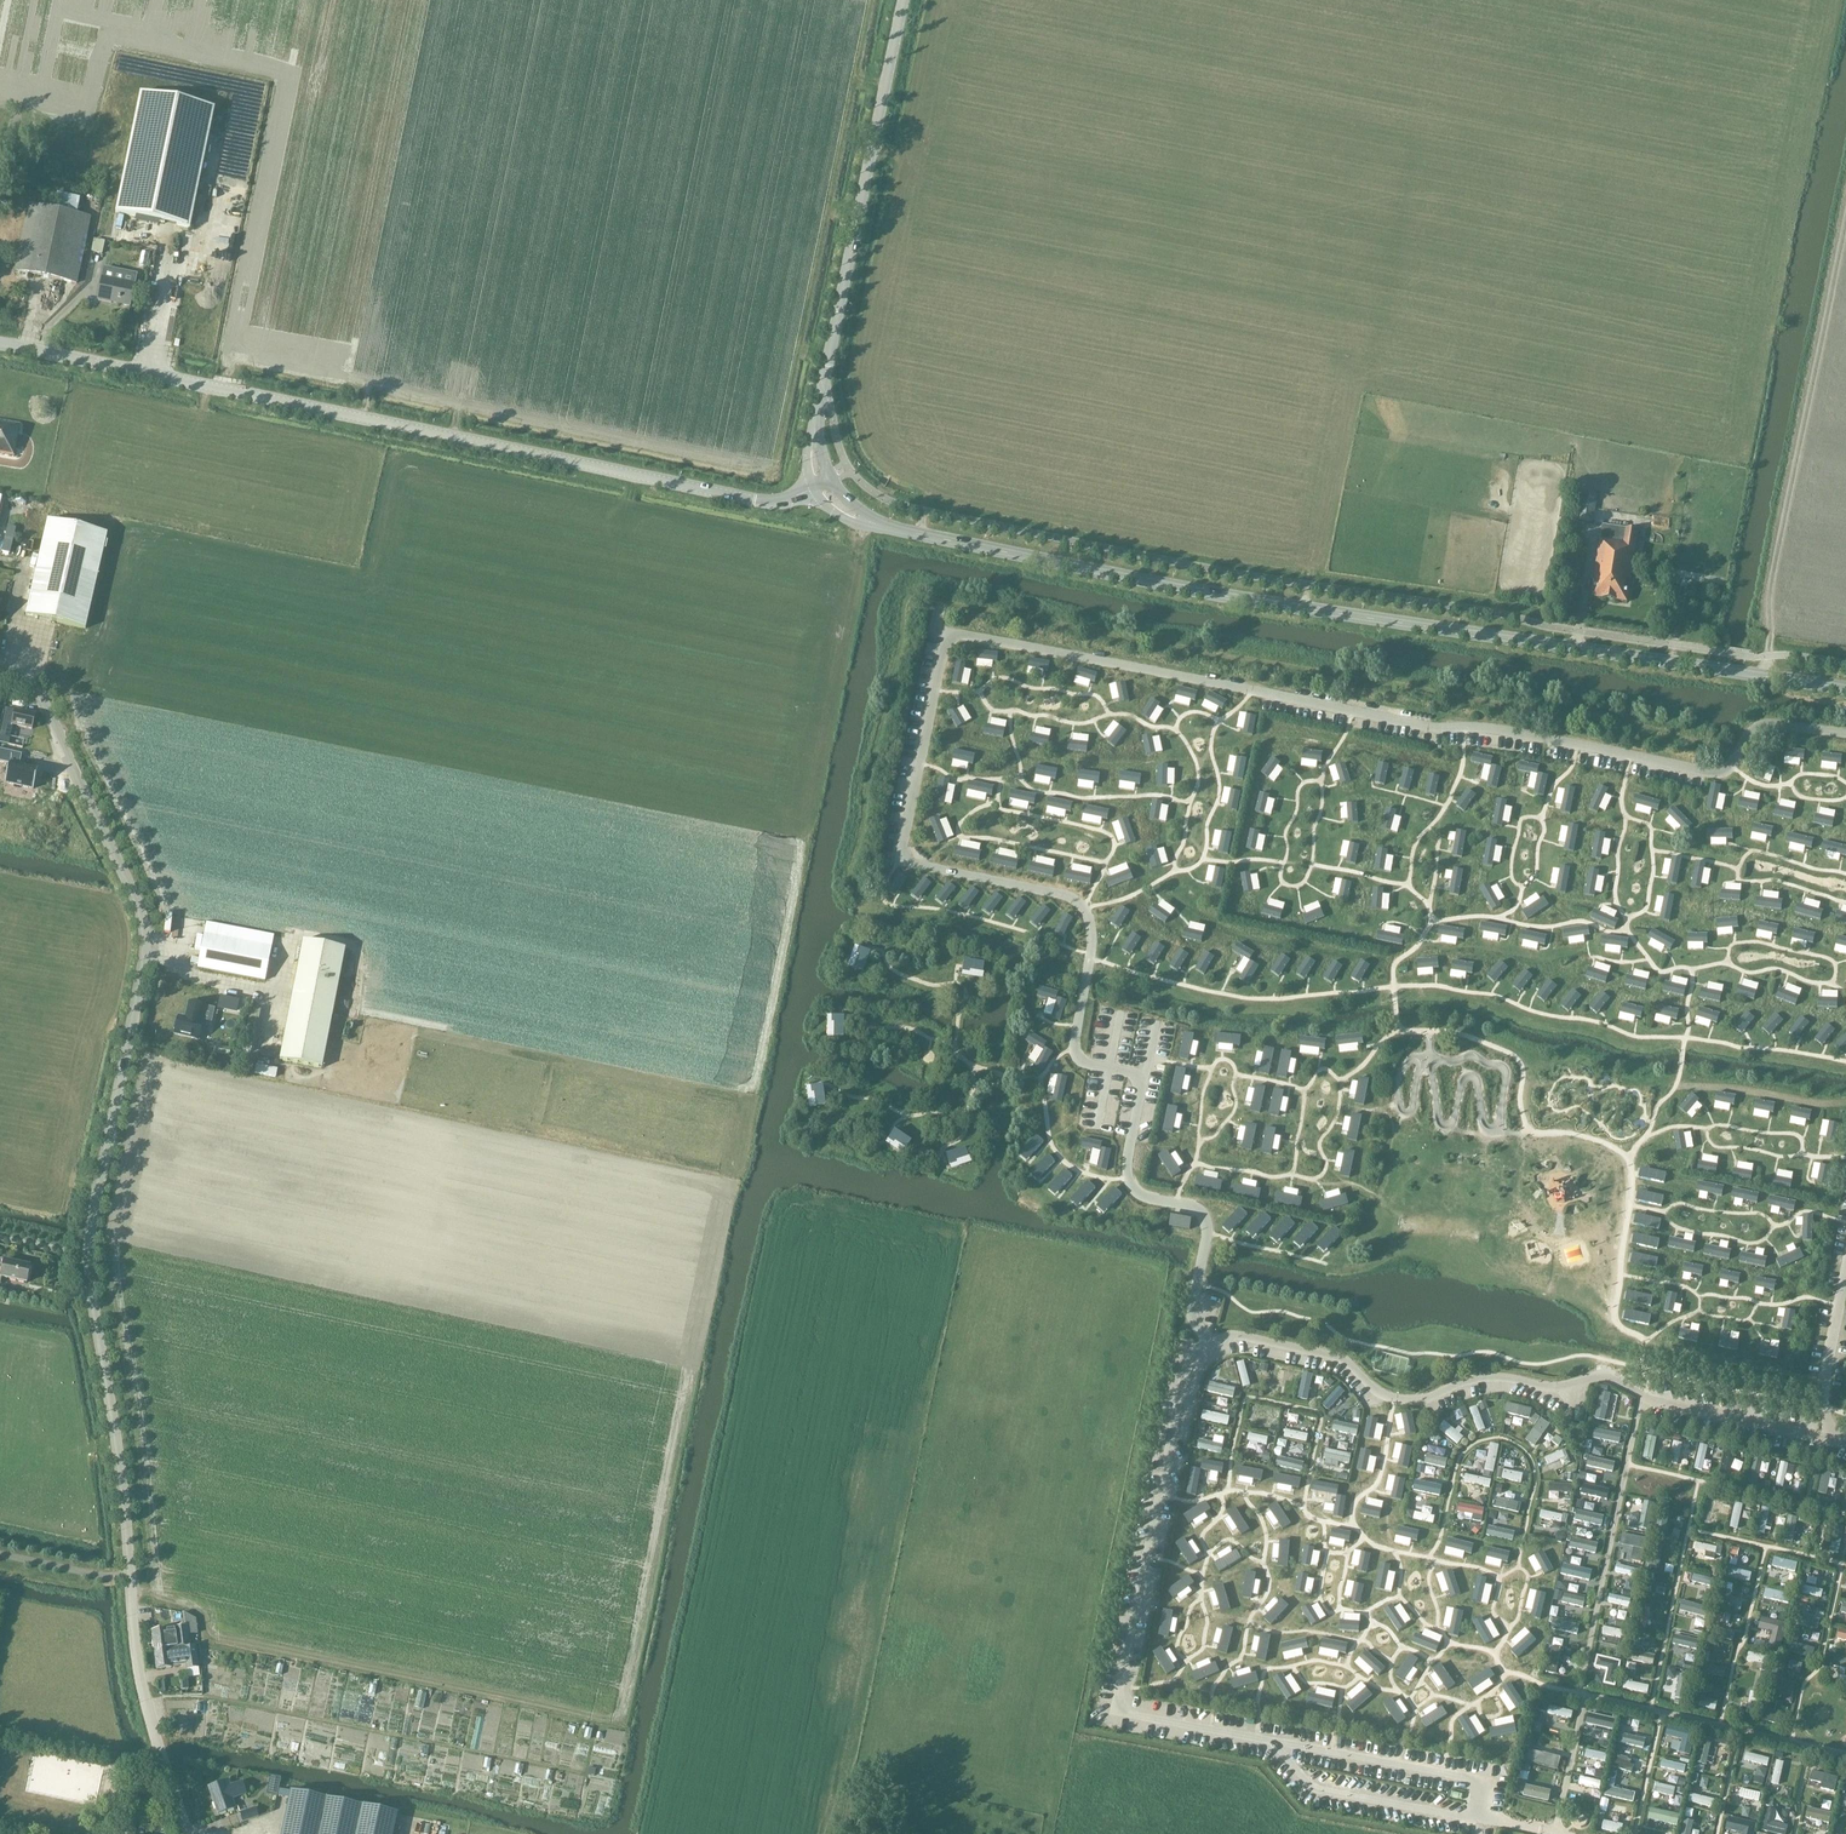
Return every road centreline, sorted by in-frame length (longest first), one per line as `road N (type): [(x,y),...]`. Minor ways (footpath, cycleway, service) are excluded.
road 1 (unclassified): [(187,1833),(136,1658),(118,1456),(87,1256),(153,937),(38,696),(0,677)]
road 2 (tertiary): [(1845,689),(1268,602),(869,524),(821,484)]
road 3 (residential): [(821,484),(764,501),(0,344)]
road 4 (track): [(760,1066),(869,524)]
road 5 (tertiary): [(821,484),(813,444),(901,0)]

